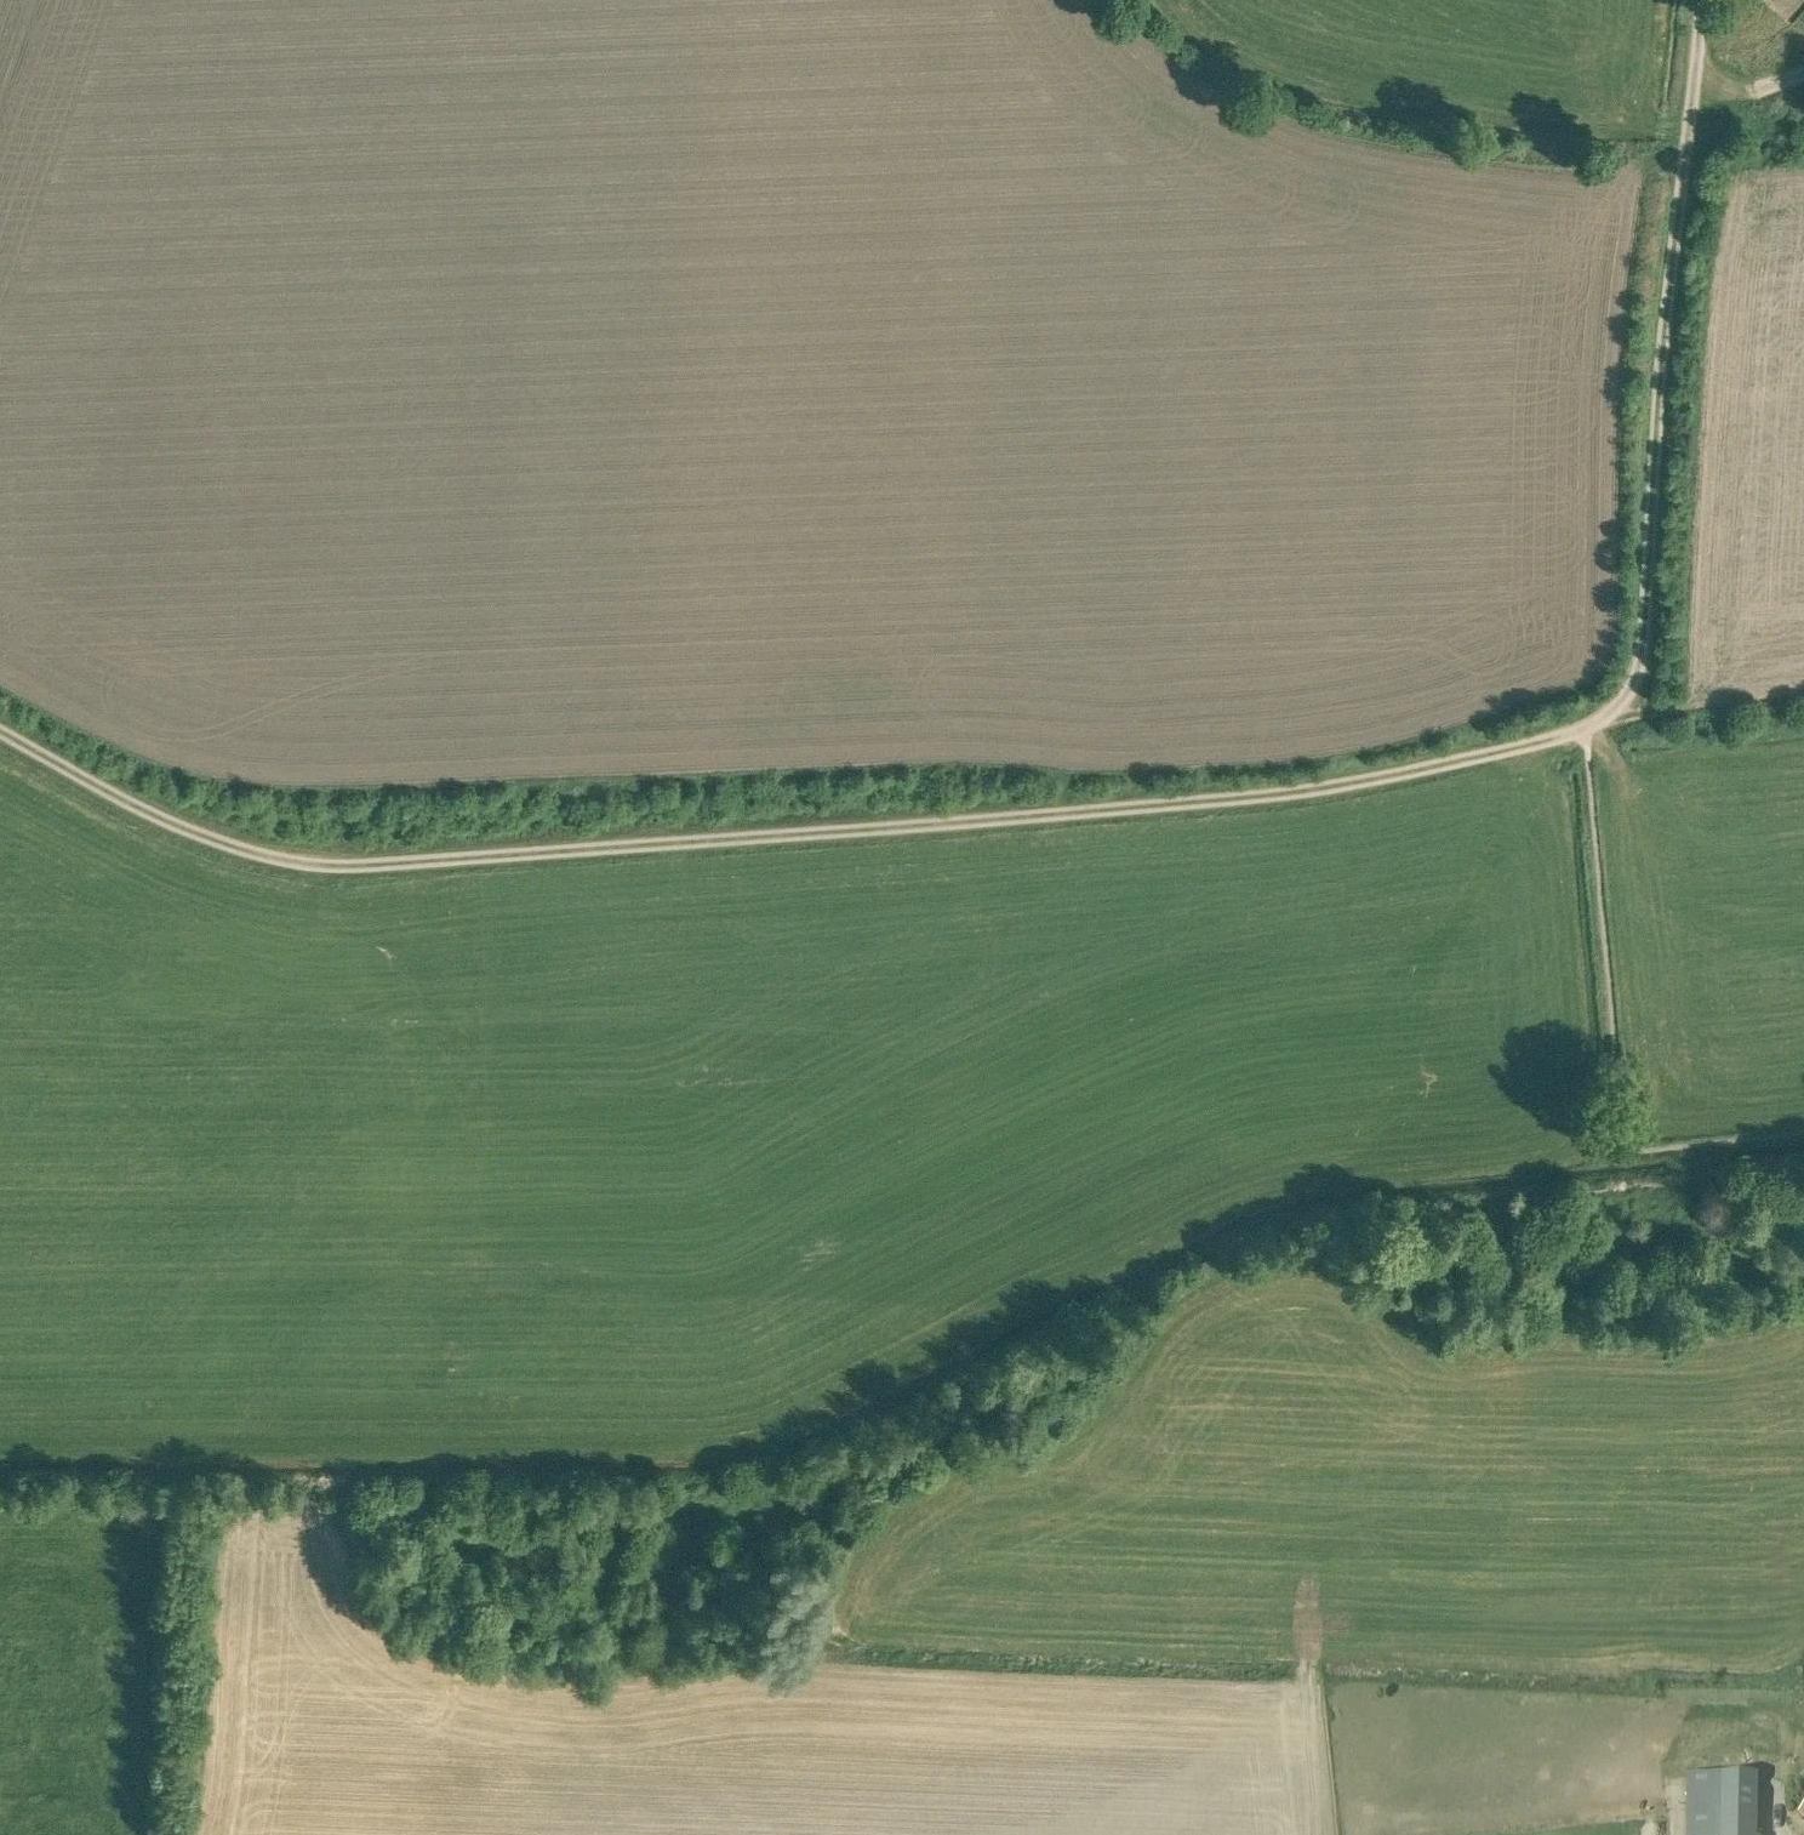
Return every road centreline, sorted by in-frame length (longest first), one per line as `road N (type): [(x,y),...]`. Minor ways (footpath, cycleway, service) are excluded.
road 1 (track): [(0,726),(223,844),(344,863),(1280,794),(1584,729)]
road 2 (track): [(1584,729),(1635,683),(1646,635),(1657,424),(1701,0)]

